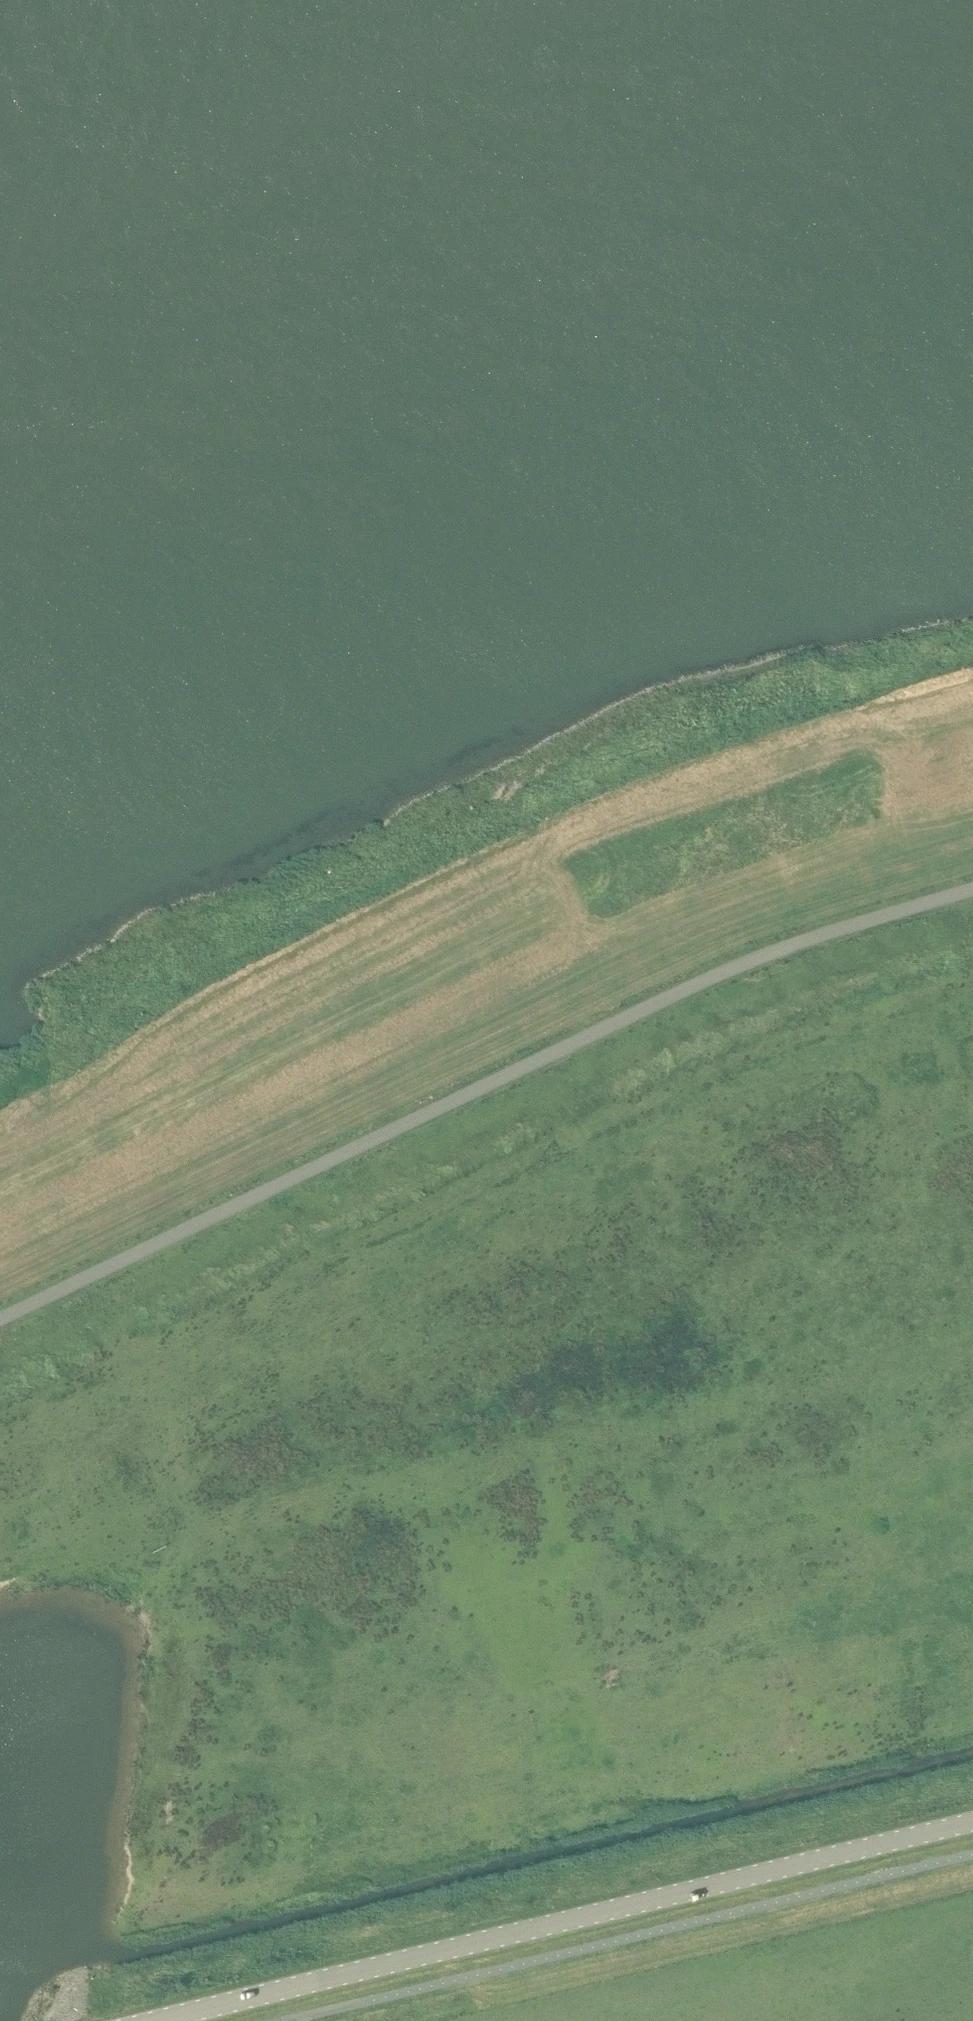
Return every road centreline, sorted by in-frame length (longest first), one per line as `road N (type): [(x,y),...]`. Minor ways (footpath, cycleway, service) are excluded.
road 1 (secondary): [(972,1823),(138,2020)]

